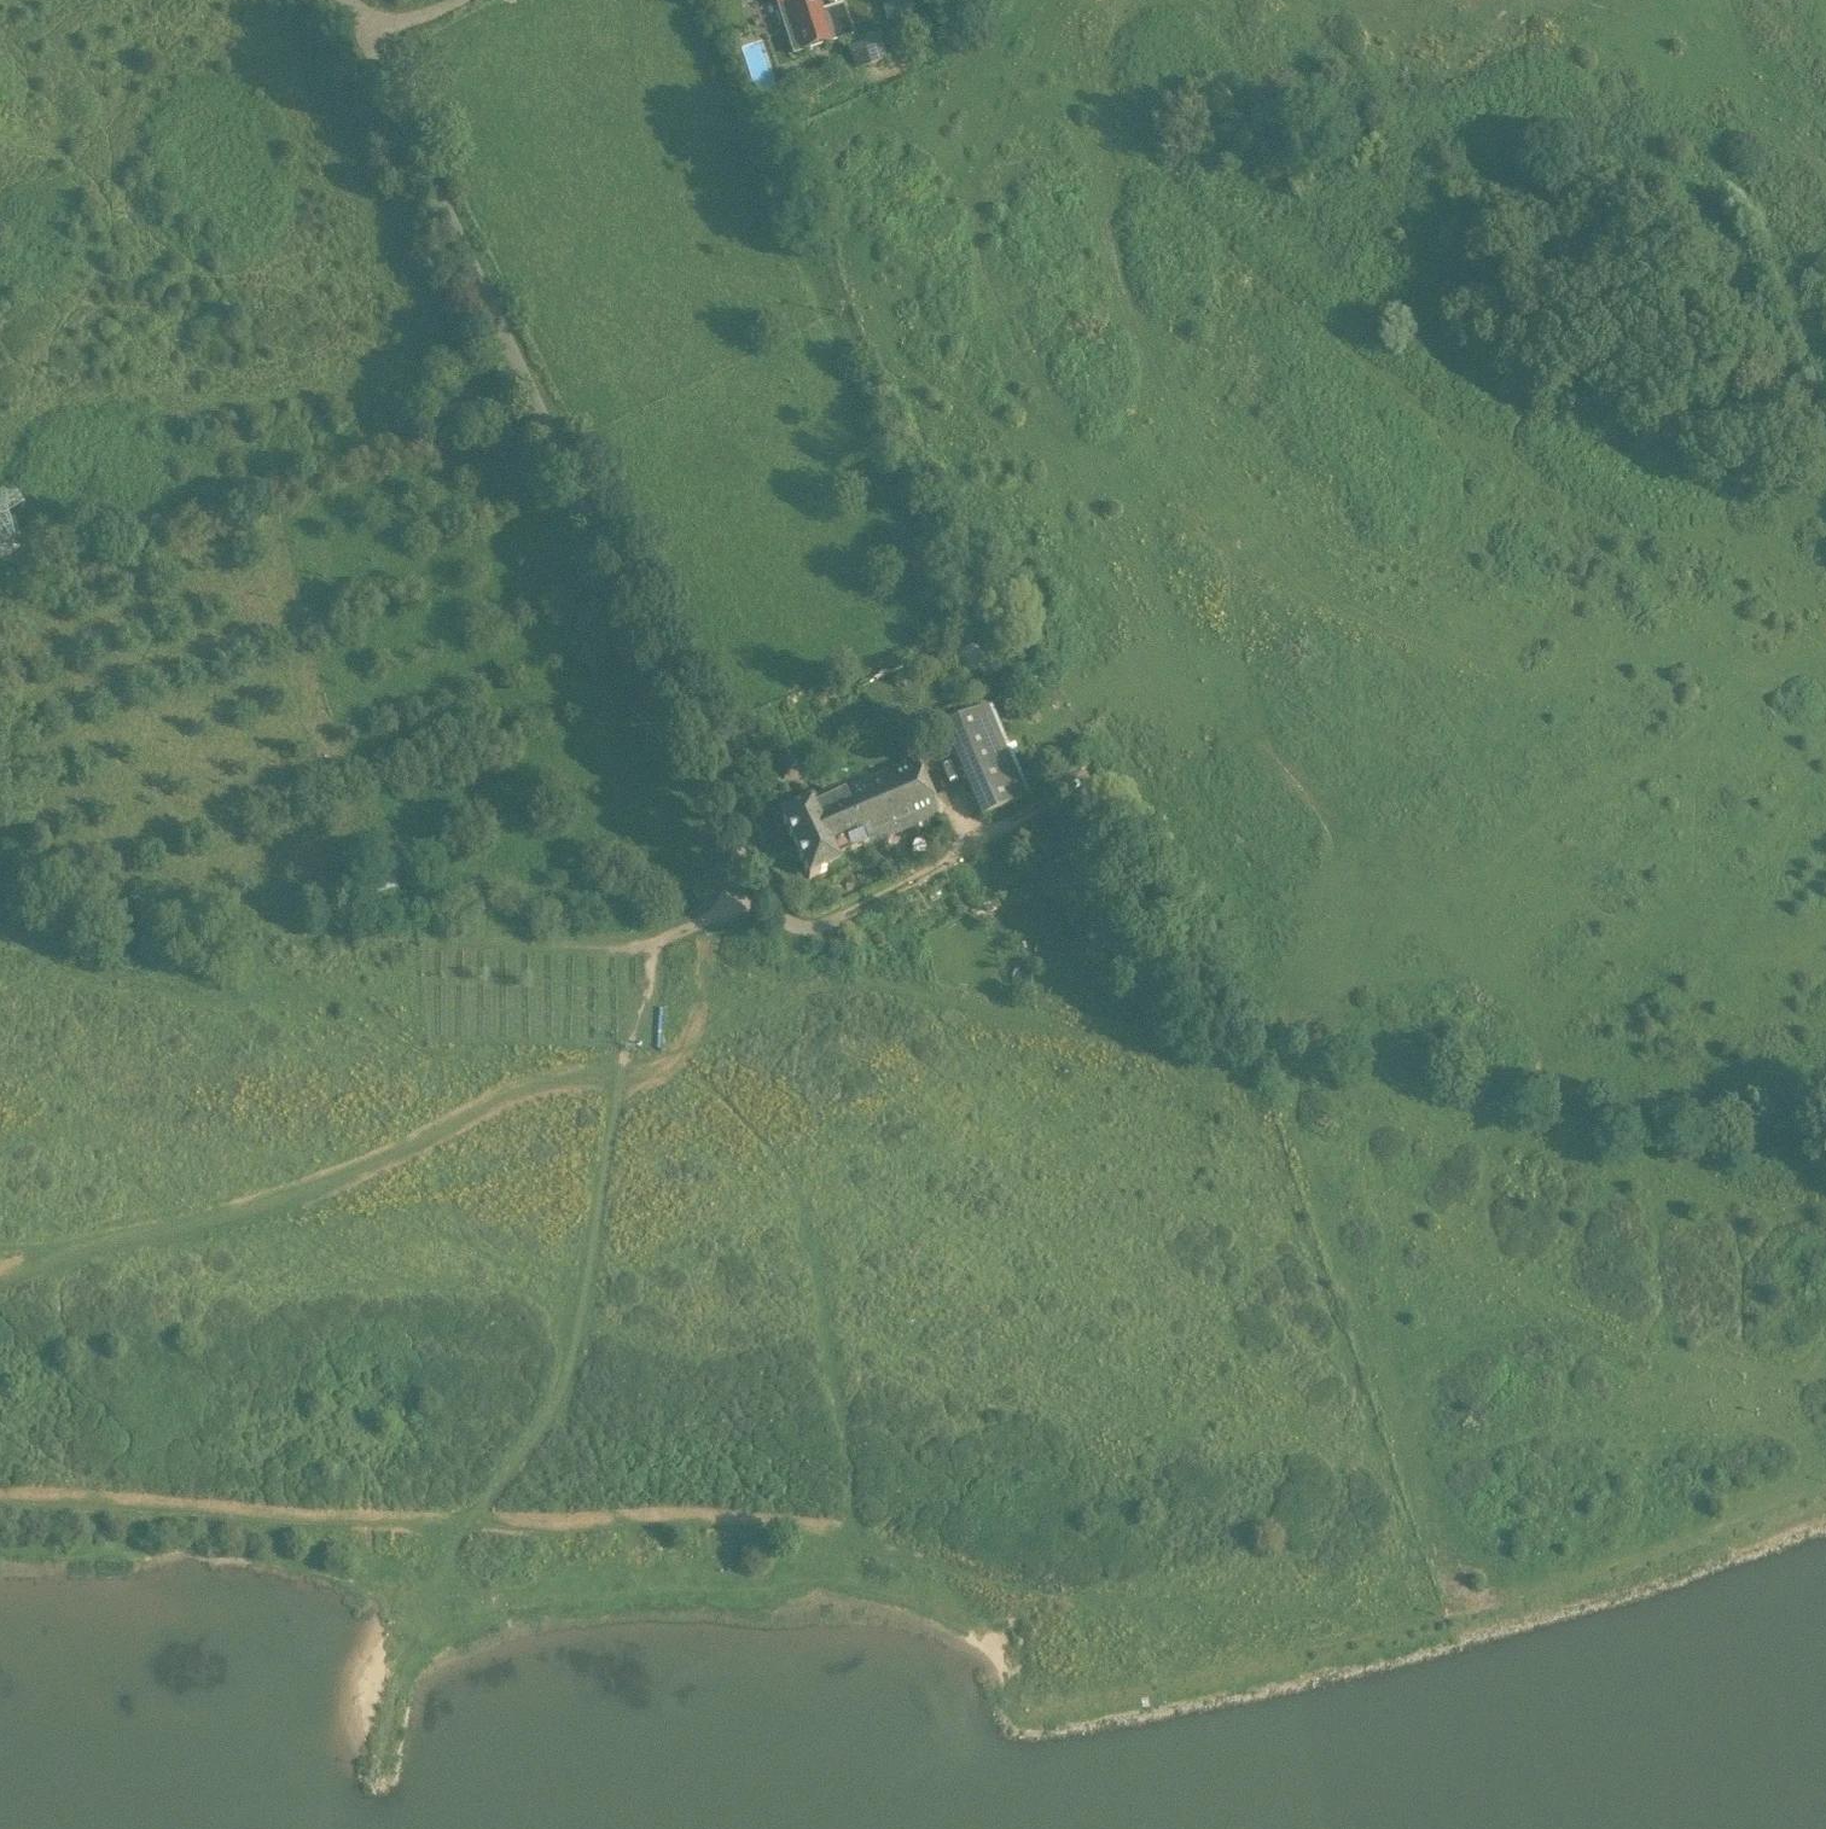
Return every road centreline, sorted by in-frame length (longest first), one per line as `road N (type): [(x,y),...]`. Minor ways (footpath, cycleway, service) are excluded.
road 1 (unclassified): [(764,892),(355,29)]

